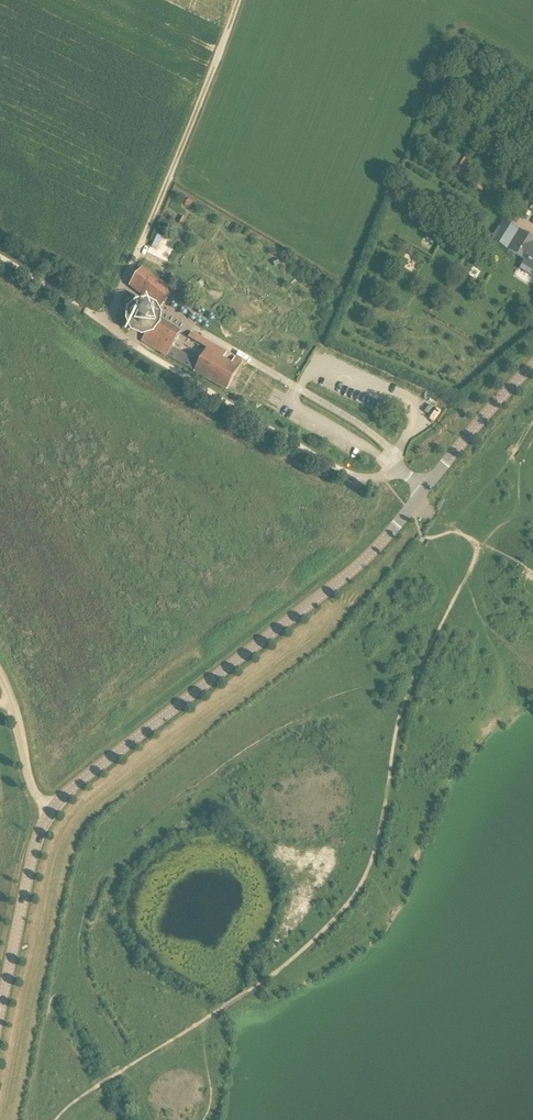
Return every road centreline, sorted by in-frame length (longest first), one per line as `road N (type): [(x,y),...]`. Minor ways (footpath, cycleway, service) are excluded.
road 1 (unclassified): [(86,776),(373,553),(532,365)]
road 2 (unclassified): [(240,0),(104,324)]
road 3 (track): [(104,324),(347,474),(382,477)]
road 4 (unclassified): [(86,776),(41,829),(0,1017)]
road 5 (track): [(0,678),(30,785),(53,809)]
road 6 (track): [(104,324),(0,257)]

